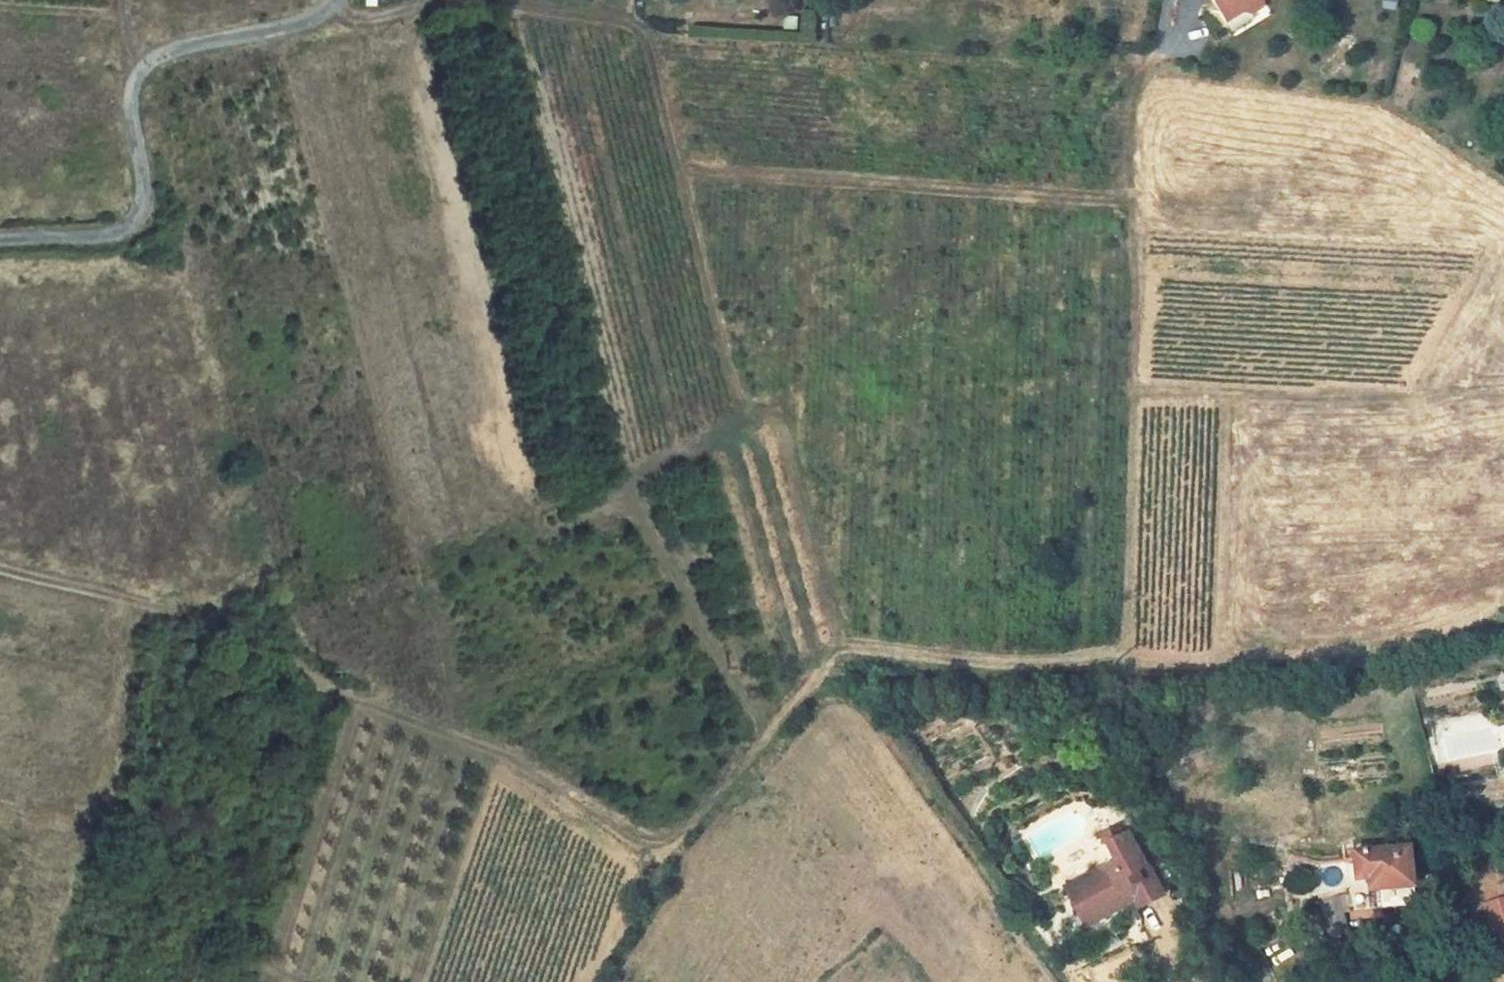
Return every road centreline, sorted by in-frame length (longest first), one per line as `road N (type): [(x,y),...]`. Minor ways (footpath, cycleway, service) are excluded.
road 1 (track): [(0,566),(137,598),(271,644),(348,695),(516,764),(635,840),(663,842),(684,834),(839,648),(986,664),(1076,656),(1294,662),(1503,627)]
road 2 (track): [(1121,660),(1136,386),(1131,177),(1139,91),(1166,0)]
road 3 (unclassified): [(337,0),(296,25),(167,52),(145,69),(134,85),(142,197),(134,223),(110,234),(0,240)]

